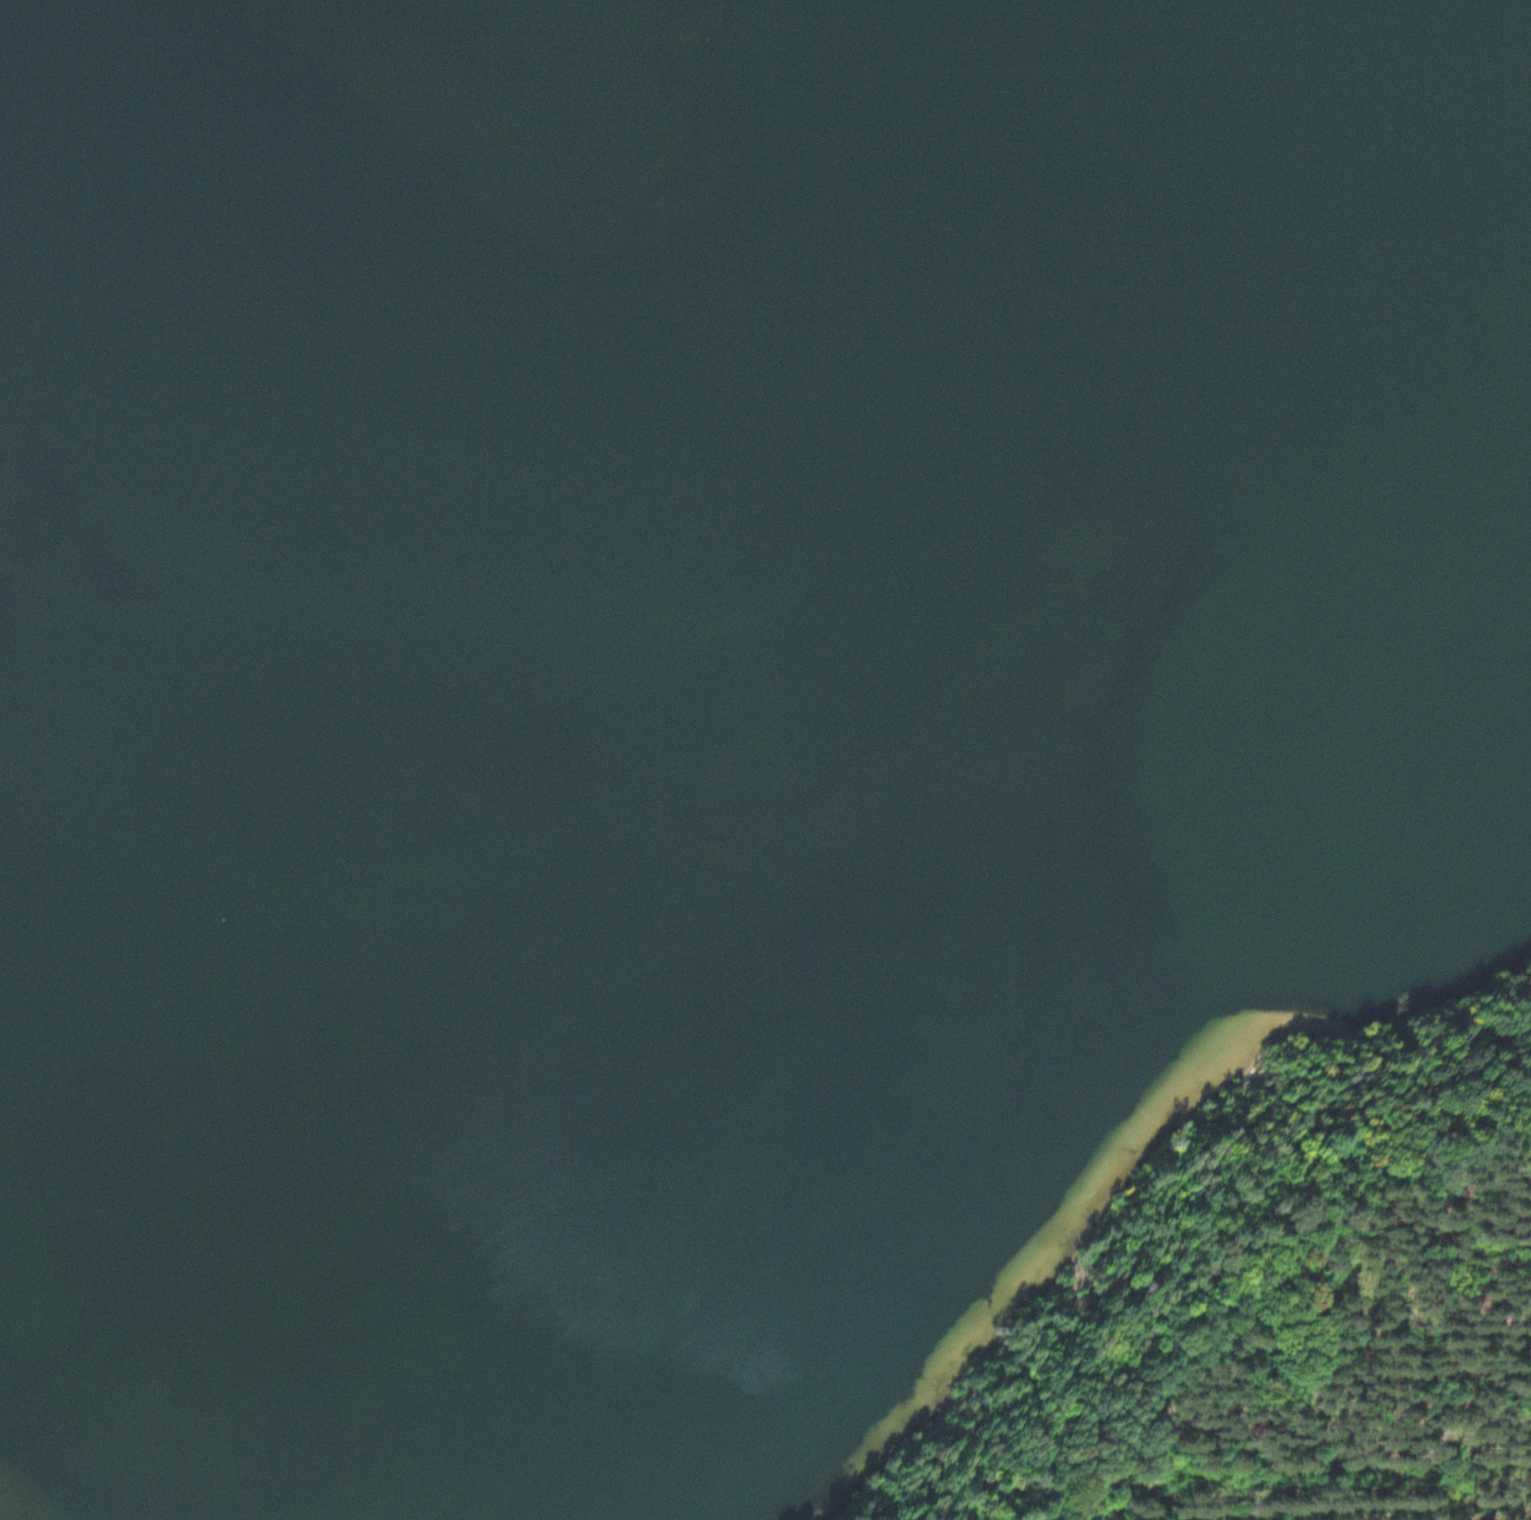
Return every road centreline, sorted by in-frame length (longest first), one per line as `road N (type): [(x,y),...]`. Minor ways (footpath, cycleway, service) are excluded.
road 1 (track): [(1530,1329),(1426,1464),(1383,1492)]

